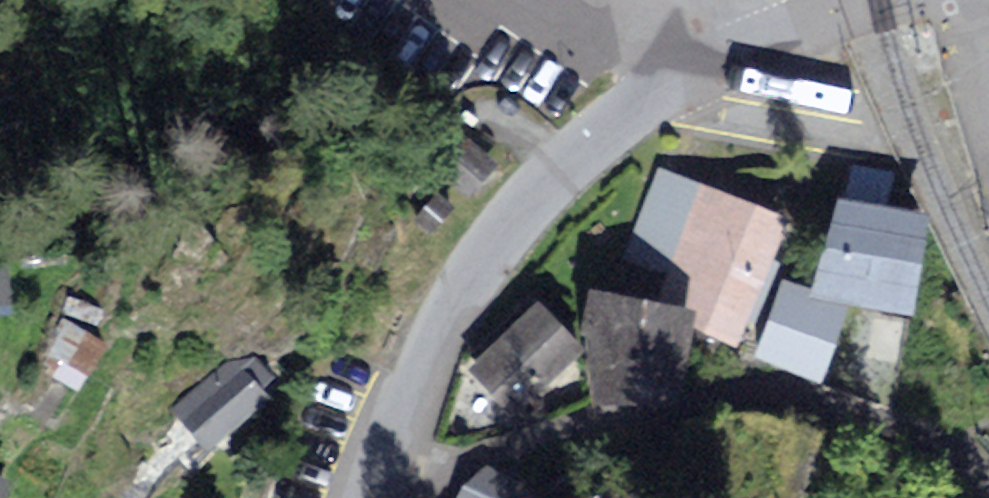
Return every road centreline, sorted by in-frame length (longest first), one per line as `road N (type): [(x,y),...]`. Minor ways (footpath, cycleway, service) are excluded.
road 1 (tertiary): [(398,491),(438,316),(550,185),(678,78),(759,36),(869,0)]
road 2 (residential): [(398,491),(566,426),(723,392),(772,390),(866,422),(988,485)]

